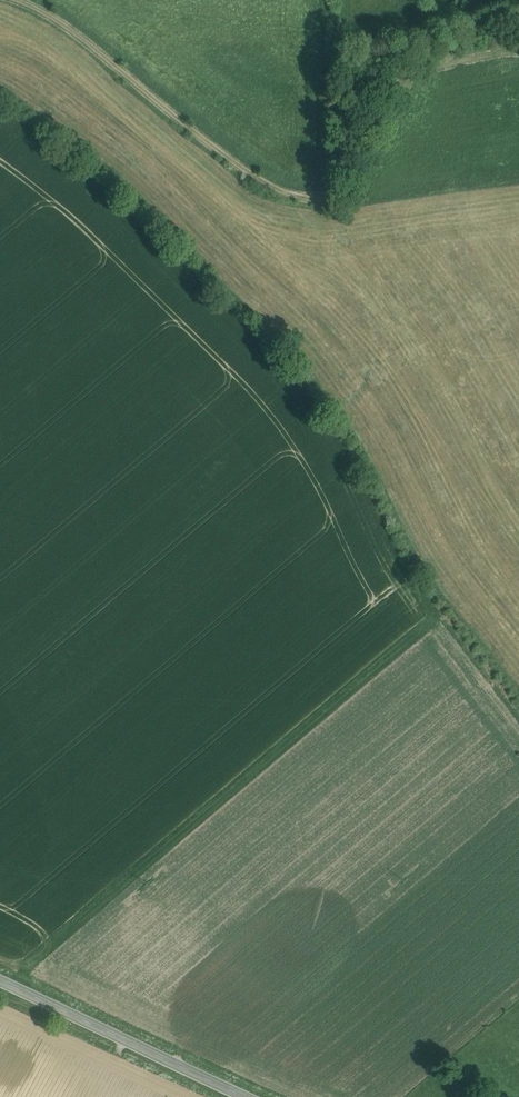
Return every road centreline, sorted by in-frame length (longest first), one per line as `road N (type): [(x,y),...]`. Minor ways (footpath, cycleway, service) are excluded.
road 1 (track): [(518,46),(415,66),(351,178),(307,196),(238,162),(80,32),(26,0)]
road 2 (secondary): [(246,1096),(0,980)]

